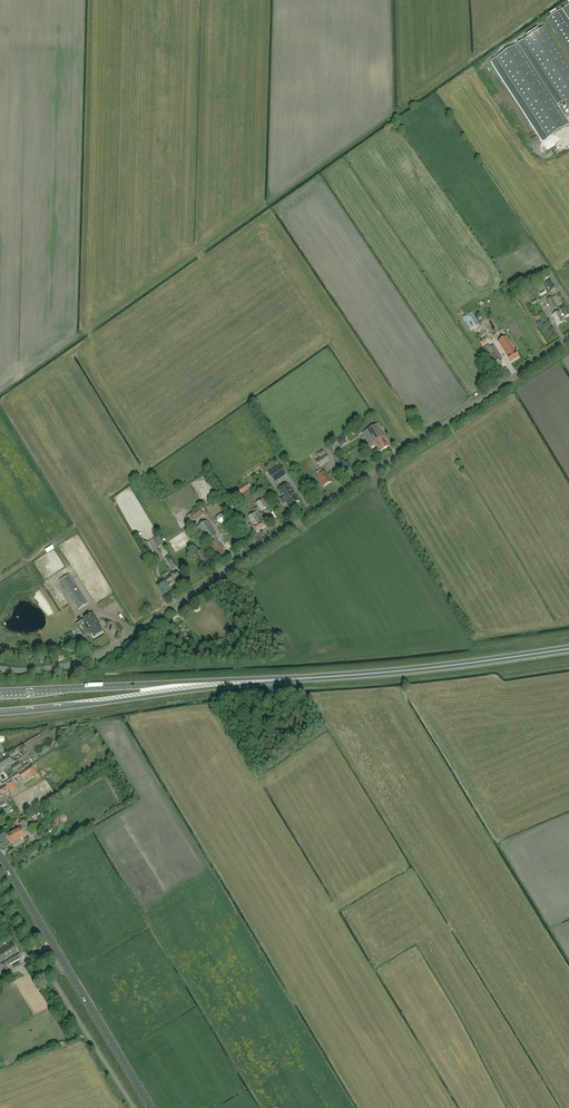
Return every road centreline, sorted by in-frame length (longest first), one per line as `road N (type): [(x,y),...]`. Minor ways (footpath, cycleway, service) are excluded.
road 1 (unclassified): [(0,669),(36,671),(94,657),(568,339)]
road 2 (trunk): [(241,682),(568,649)]
road 3 (tertiary): [(151,1107),(0,855)]
road 4 (trunk): [(0,712),(241,682)]
road 5 (trunk): [(241,682),(0,692)]

